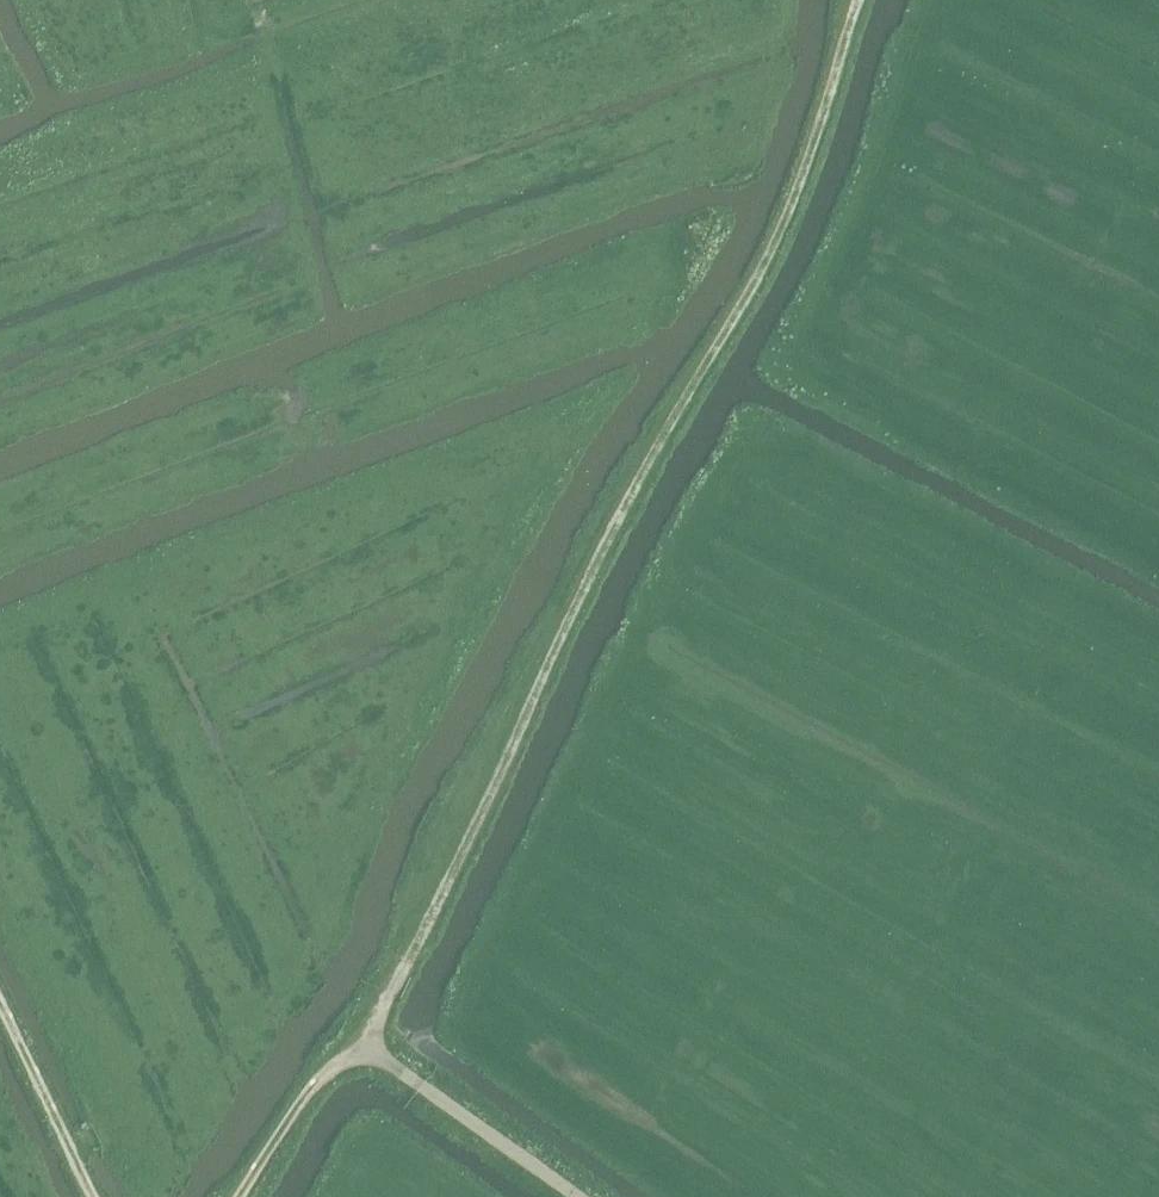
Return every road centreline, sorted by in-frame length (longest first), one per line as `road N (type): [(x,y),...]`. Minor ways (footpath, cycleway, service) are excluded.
road 1 (track): [(858,0),(779,237),(615,532),(371,1050)]
road 2 (track): [(579,1196),(371,1050)]
road 3 (track): [(97,1196),(0,1001)]
road 4 (track): [(371,1050),(320,1076),(241,1196)]

